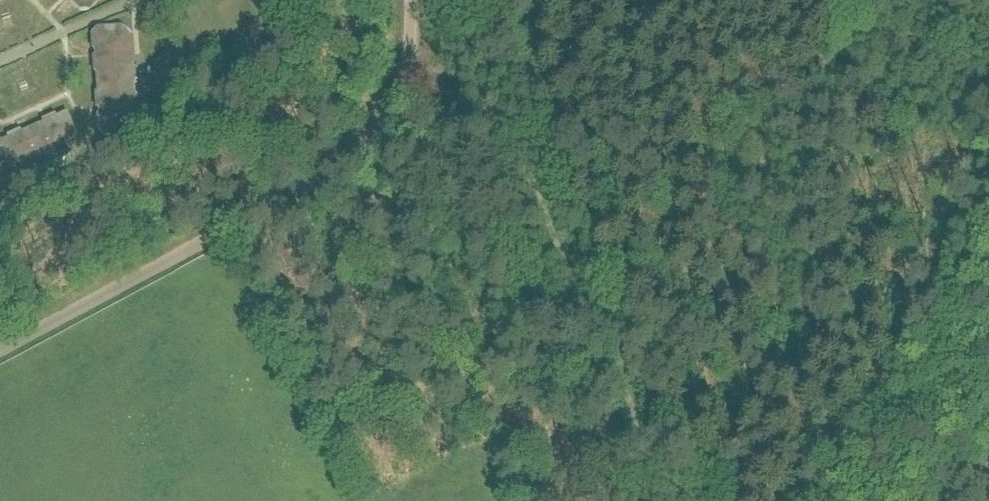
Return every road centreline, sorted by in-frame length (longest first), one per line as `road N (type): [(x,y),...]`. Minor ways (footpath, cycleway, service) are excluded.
road 1 (unclassified): [(411,0),(407,77),(391,110),(324,179),(0,350)]

